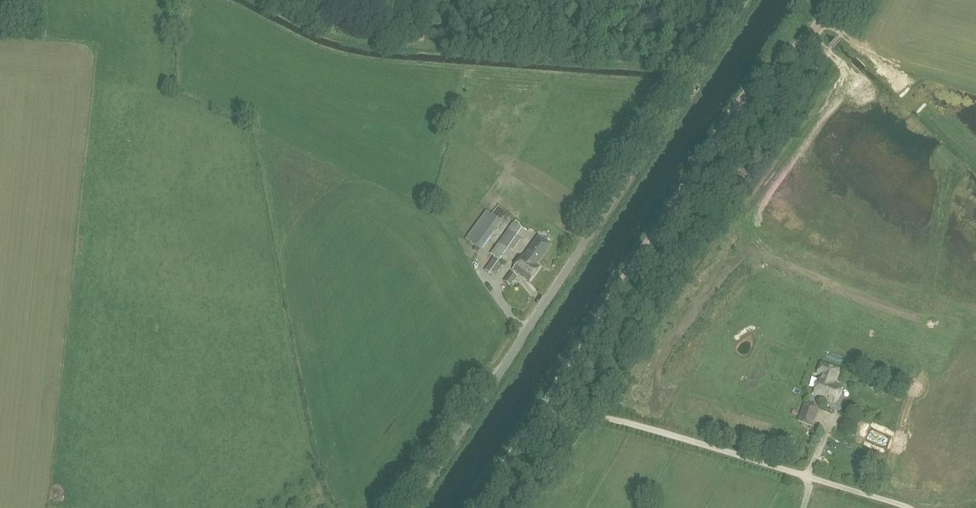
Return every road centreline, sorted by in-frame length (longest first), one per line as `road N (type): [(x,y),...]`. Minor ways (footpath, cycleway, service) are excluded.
road 1 (unclassified): [(407,507),(744,0)]
road 2 (track): [(542,405),(749,89),(803,42),(822,0)]
road 3 (track): [(542,405),(632,423),(904,507)]
road 4 (track): [(473,507),(542,405)]

